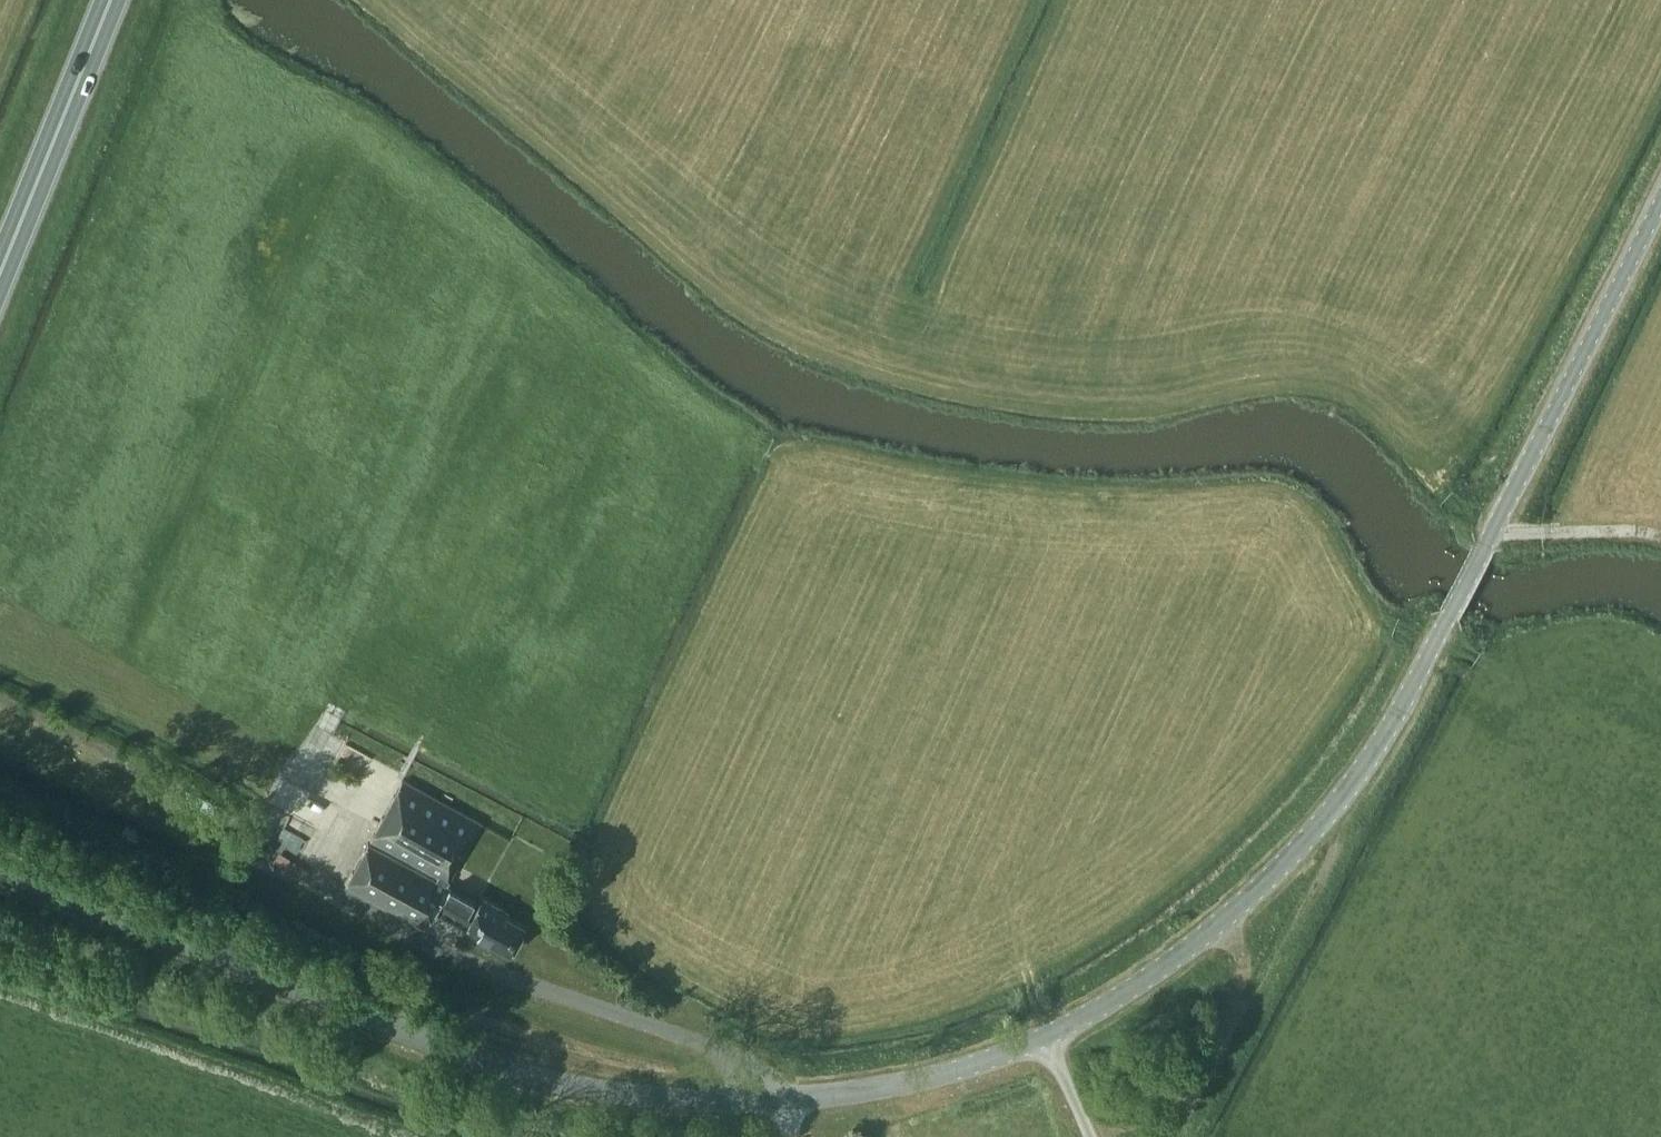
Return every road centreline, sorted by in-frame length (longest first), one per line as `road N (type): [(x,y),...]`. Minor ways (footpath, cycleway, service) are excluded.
road 1 (tertiary): [(0,866),(457,1050),(551,1080),(650,1096),(853,1093),(1046,1040),(1206,939),(1334,808),(1391,730),(1660,196)]
road 2 (trunk): [(0,271),(109,0)]

